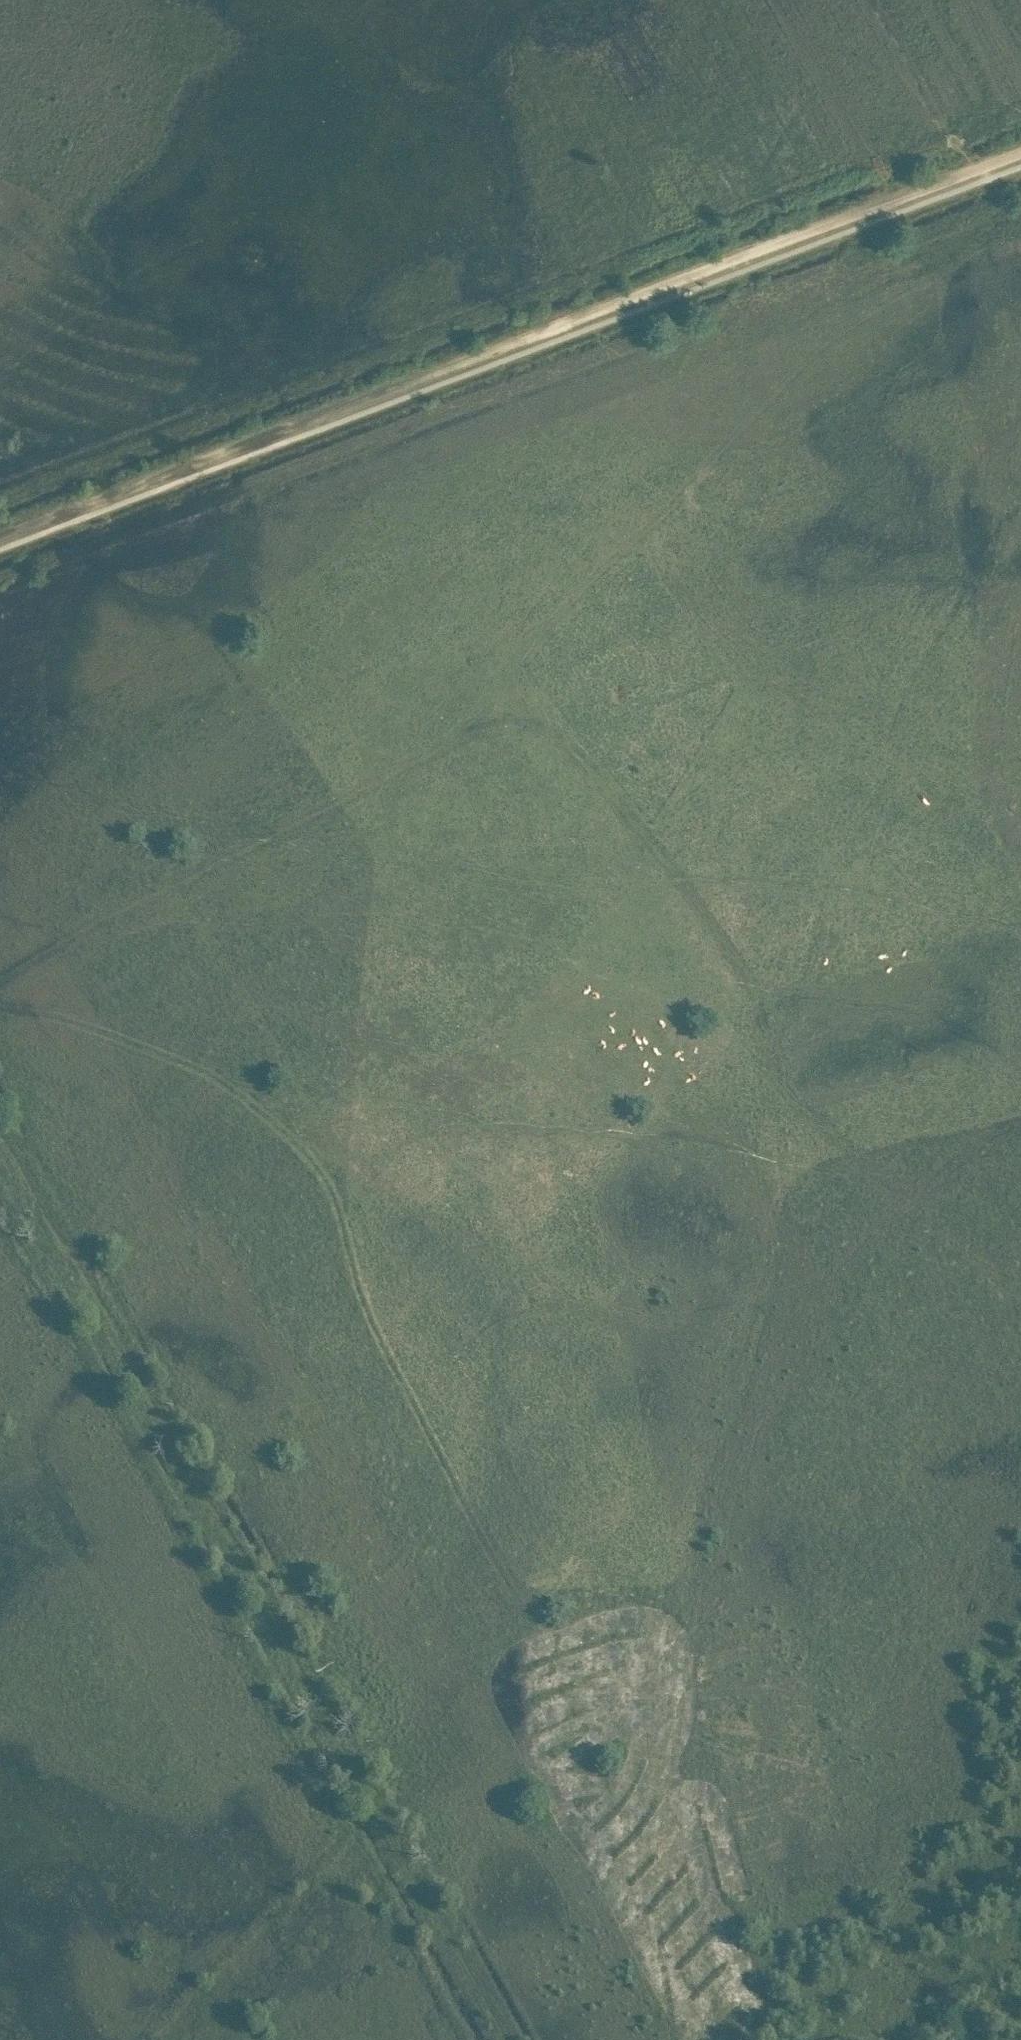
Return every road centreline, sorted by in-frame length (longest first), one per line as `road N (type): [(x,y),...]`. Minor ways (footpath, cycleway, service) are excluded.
road 1 (track): [(1020,150),(0,534)]

